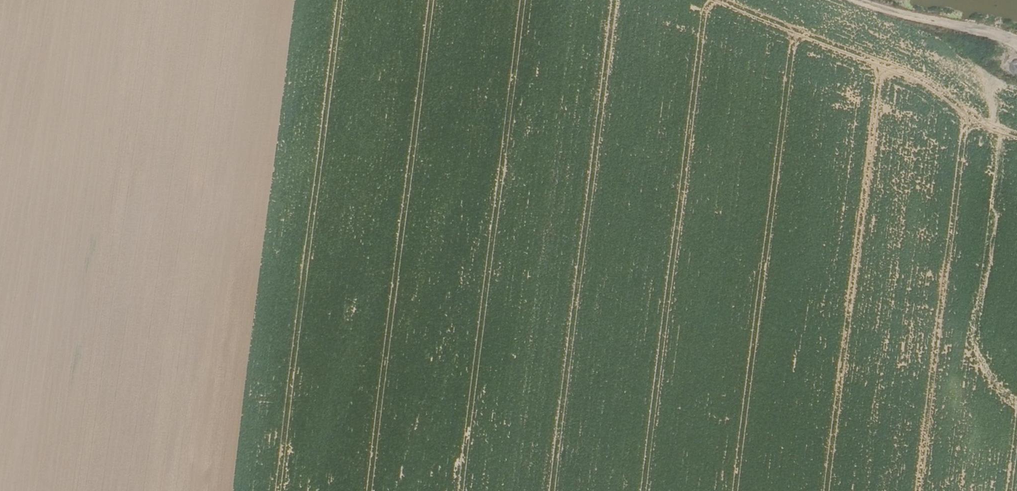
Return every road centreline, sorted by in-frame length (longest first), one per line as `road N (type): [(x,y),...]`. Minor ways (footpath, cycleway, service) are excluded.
road 1 (track): [(853,0),(1016,47)]

